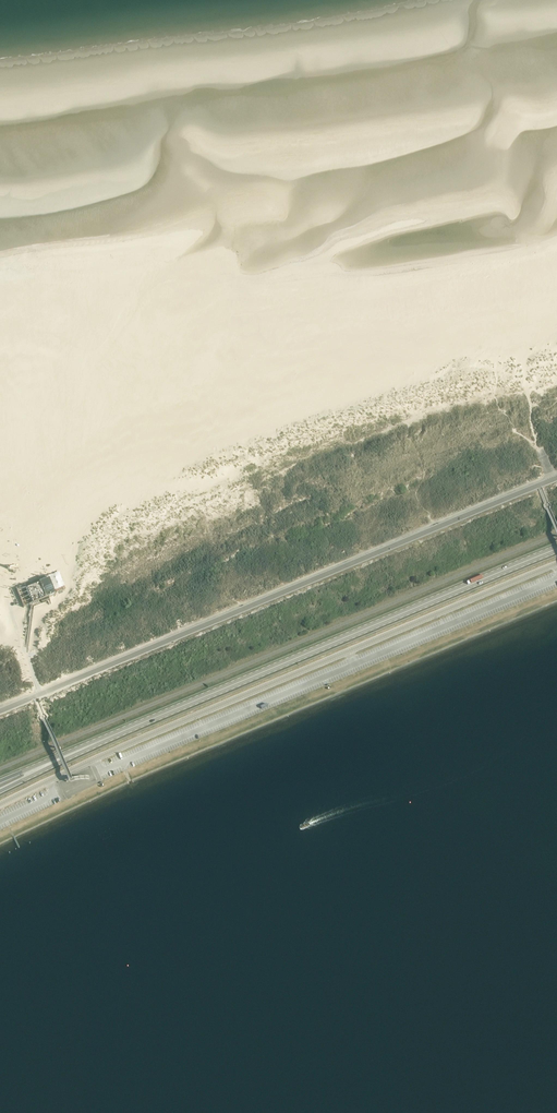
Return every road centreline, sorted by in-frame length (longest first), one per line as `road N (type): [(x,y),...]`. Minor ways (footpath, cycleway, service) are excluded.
road 1 (tertiary): [(0,805),(556,564)]
road 2 (unclassified): [(0,711),(556,478)]
road 3 (primary): [(556,549),(148,720)]
road 4 (primary): [(0,792),(148,720)]
road 5 (primary): [(148,720),(0,782)]

